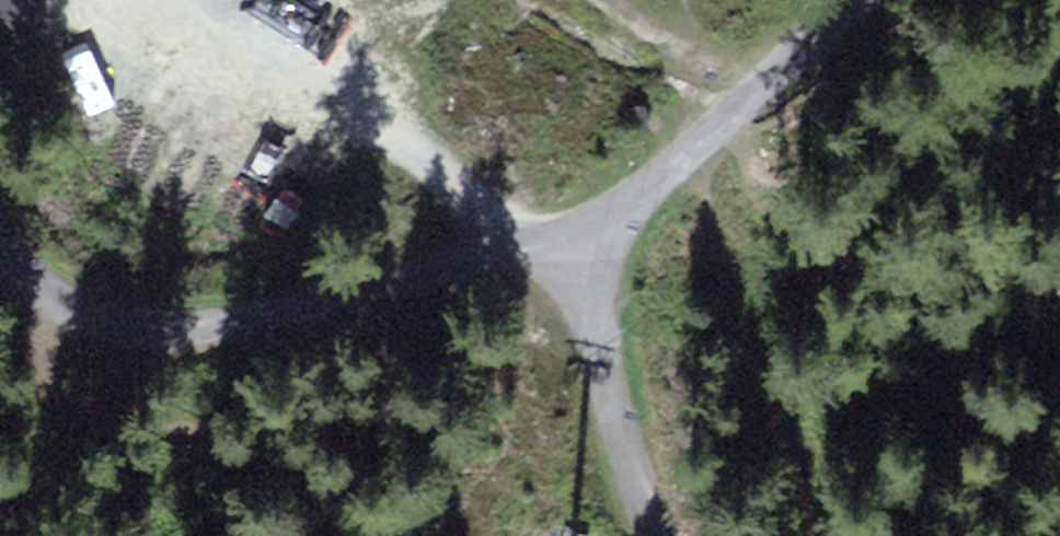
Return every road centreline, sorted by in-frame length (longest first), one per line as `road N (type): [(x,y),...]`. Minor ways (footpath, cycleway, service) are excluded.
road 1 (unclassified): [(0,254),(58,305),(143,333),(388,277),(561,257),(868,0)]
road 2 (track): [(223,0),(319,59),(494,211),(575,250),(632,463),(663,535)]

